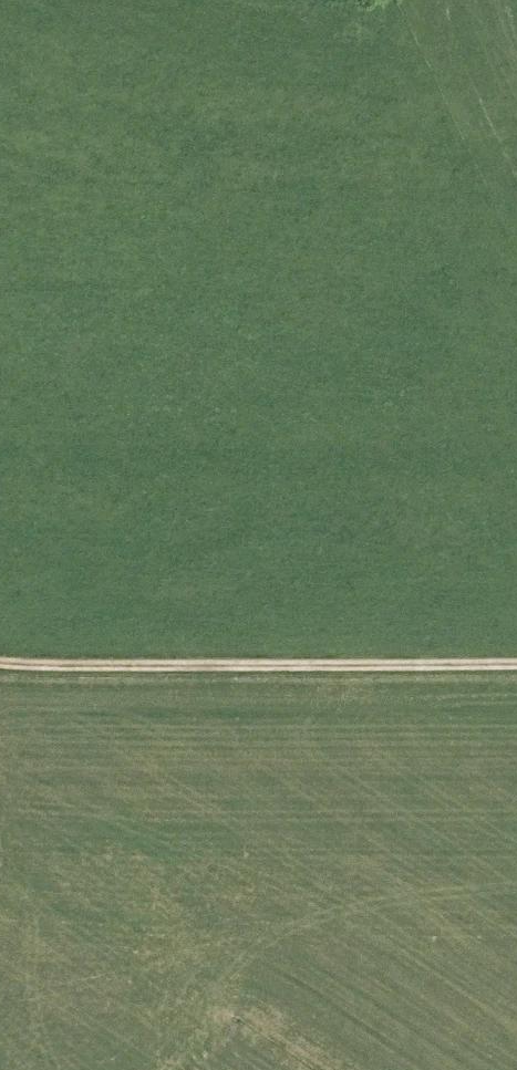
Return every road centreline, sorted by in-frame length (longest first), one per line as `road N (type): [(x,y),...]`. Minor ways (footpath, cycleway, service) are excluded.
road 1 (track): [(516,649),(0,649)]

